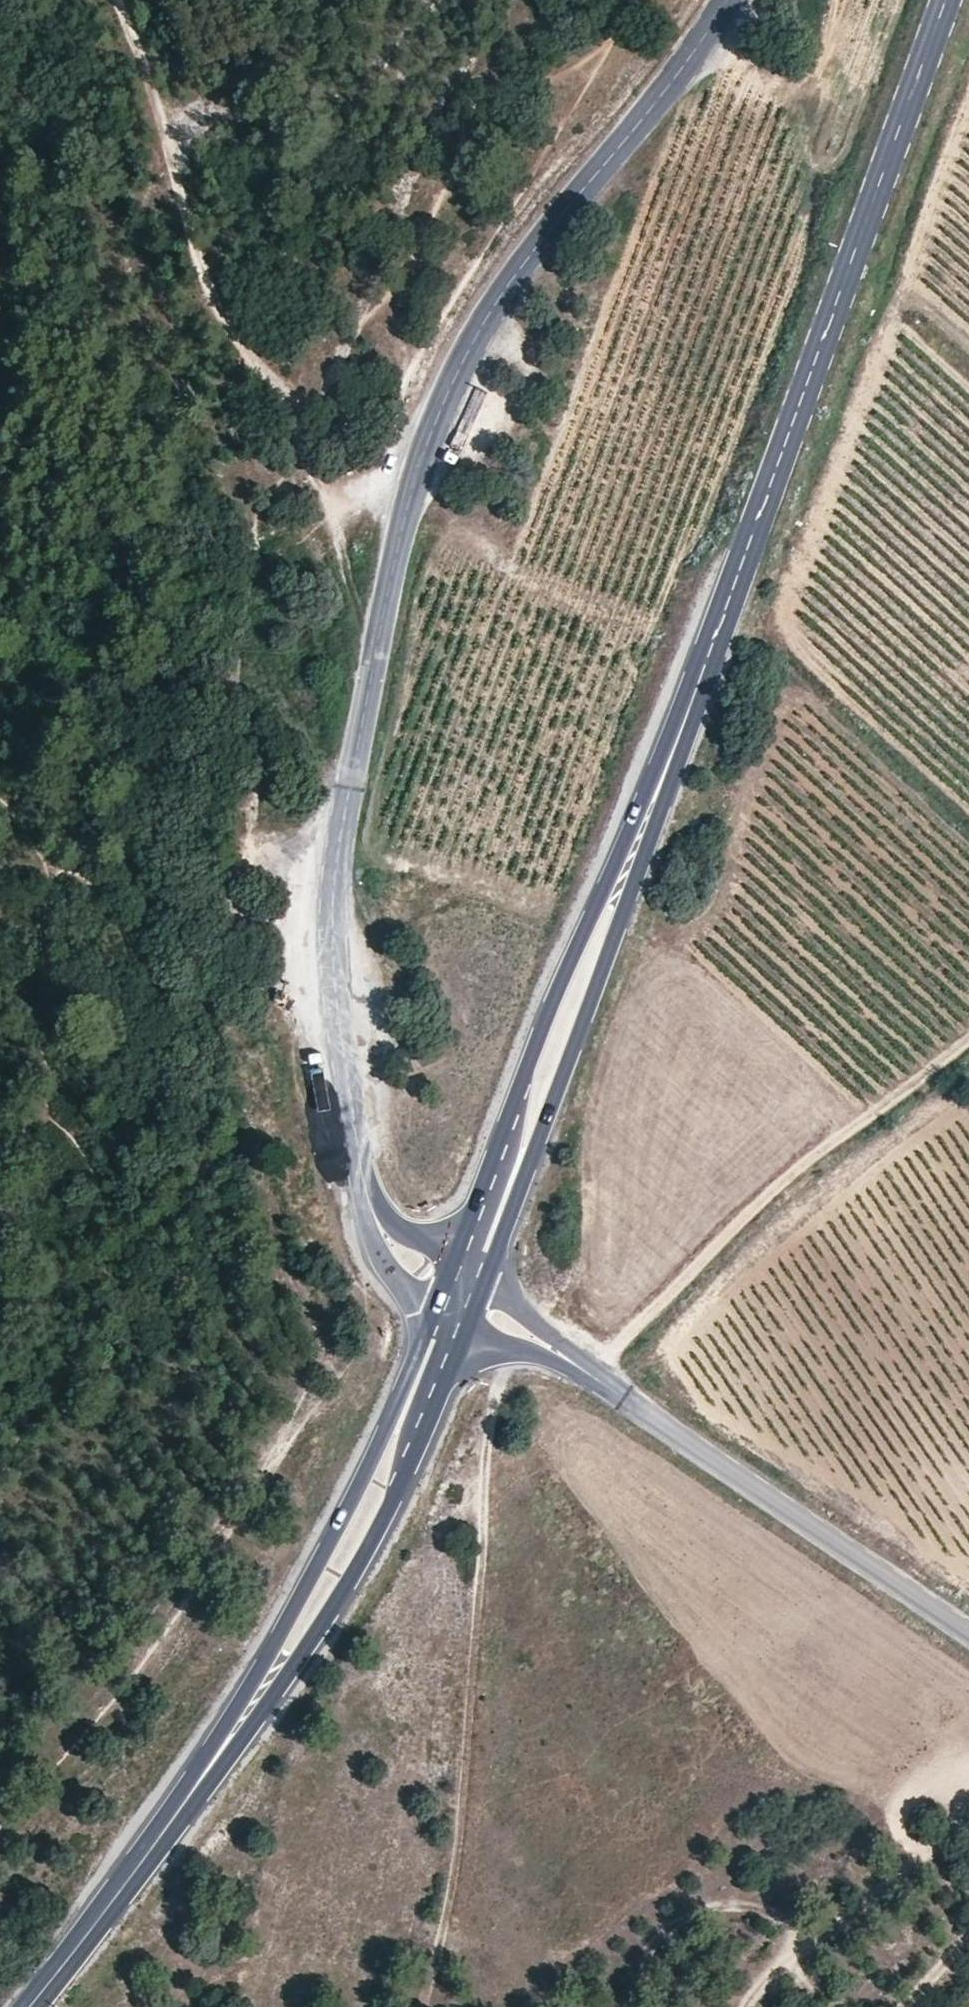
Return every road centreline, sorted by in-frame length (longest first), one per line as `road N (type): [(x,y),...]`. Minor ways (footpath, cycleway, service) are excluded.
road 1 (tertiary): [(356,1150),(334,1000),(334,848),(389,562),(452,371),(511,279),(727,0)]
road 2 (primary): [(670,765),(947,0)]
road 3 (track): [(372,648),(280,390),(218,320),(144,69),(113,0)]
road 4 (primary): [(431,1312),(386,1424),(289,1618),(121,1893)]
road 5 (primary): [(121,1893),(335,1603),(392,1508),(464,1335)]
road 6 (track): [(503,1368),(484,1497),(468,1741),(422,2006)]
road 7 (primary): [(485,1283),(592,1005),(670,765)]
road 8 (primary): [(670,765),(561,987),(452,1259)]
road 9 (track): [(584,1364),(796,1168),(968,1035)]
road 10 (tertiary): [(640,1407),(968,1637)]
road 11 (track): [(968,1811),(888,1895),(770,1963),(745,2006)]
road 12 (tertiary): [(640,1407),(485,1283)]
road 13 (tertiary): [(464,1335),(560,1366),(640,1407)]
road 14 (tertiary): [(356,1150),(371,1246),(399,1287),(431,1312)]
road 15 (tertiary): [(452,1259),(398,1228),(356,1150)]
road 16 (primary): [(32,2006),(121,1893)]

